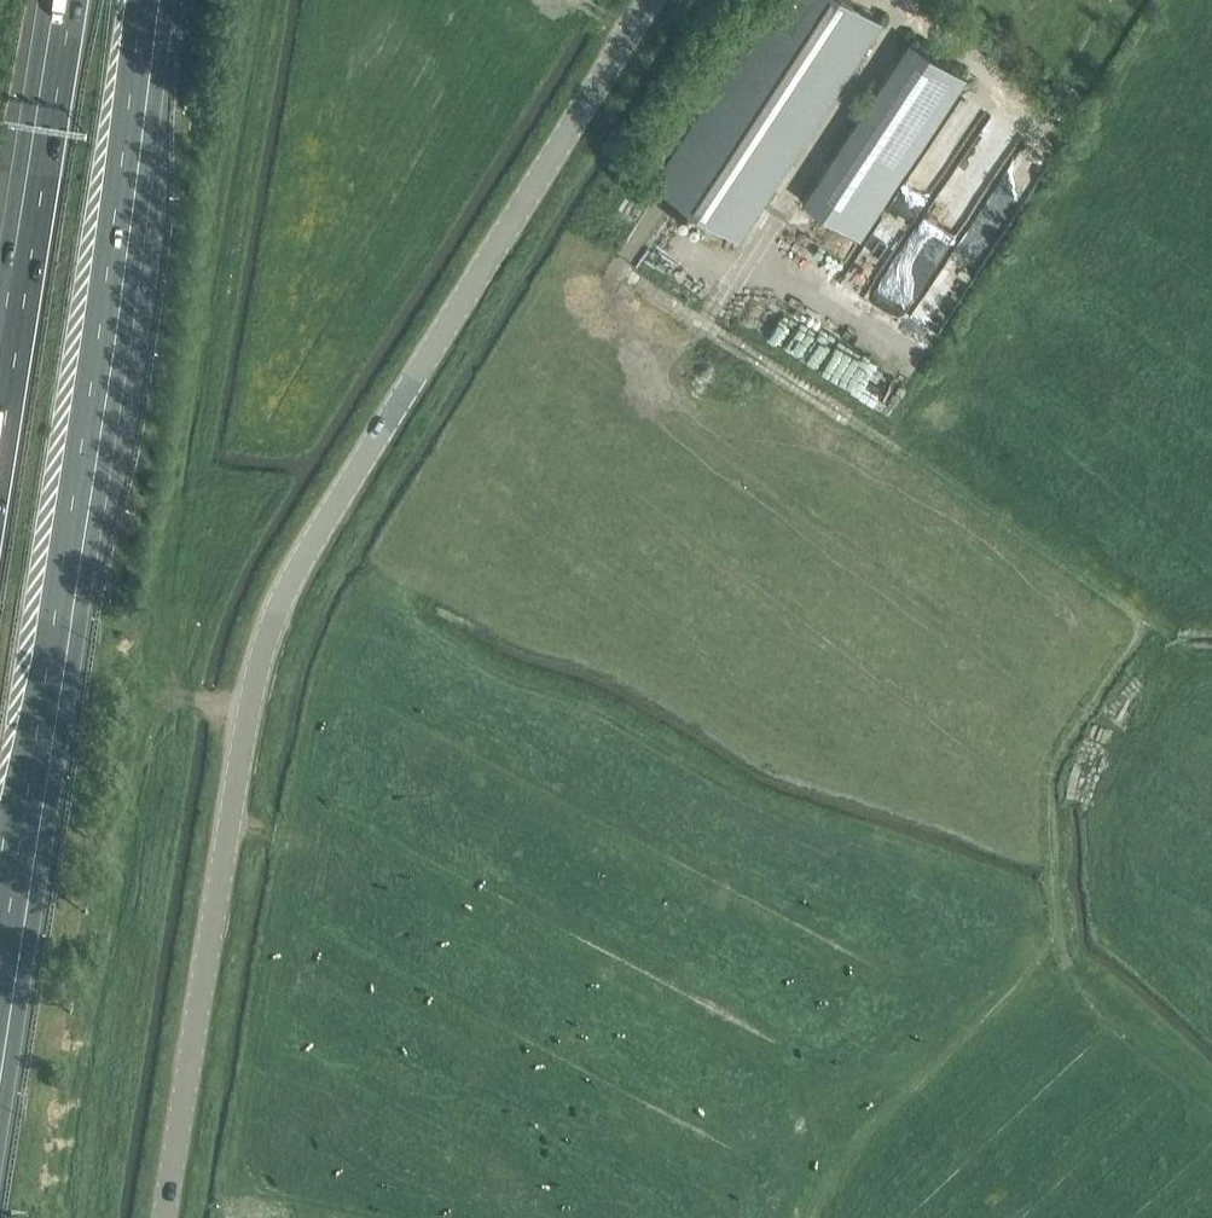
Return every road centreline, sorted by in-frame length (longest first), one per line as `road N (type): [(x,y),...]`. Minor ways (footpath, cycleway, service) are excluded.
road 1 (unclassified): [(169,1217),(265,652),(305,550),(650,0)]
road 2 (motorway): [(0,934),(70,527),(144,0)]
road 3 (track): [(678,306),(1140,619),(1133,644),(1055,773),(1060,929),(1039,960)]
road 4 (motorway): [(65,0),(0,404)]
road 5 (track): [(812,1217),(876,1122),(1039,960)]

